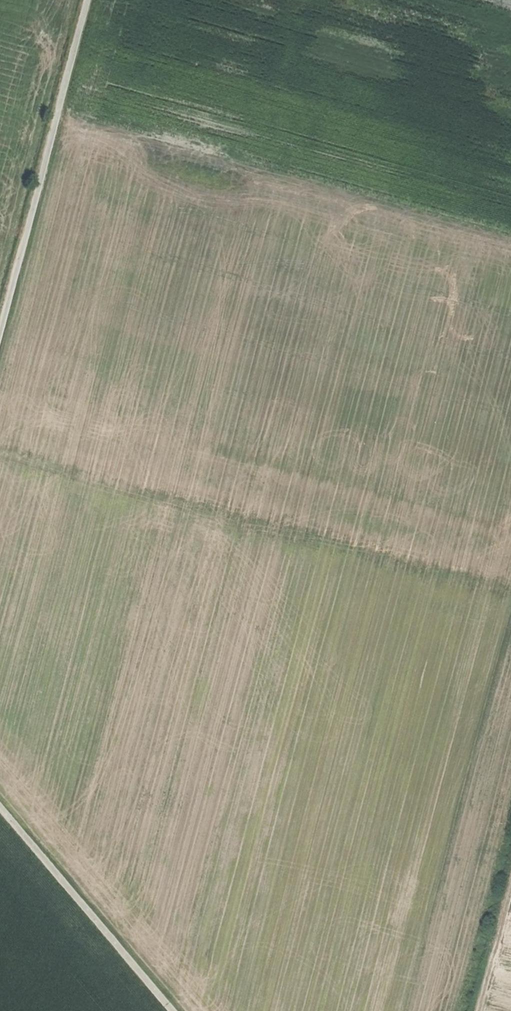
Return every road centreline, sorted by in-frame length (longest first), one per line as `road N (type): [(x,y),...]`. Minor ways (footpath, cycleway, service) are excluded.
road 1 (track): [(0,345),(91,0)]
road 2 (track): [(185,1010),(0,793)]

